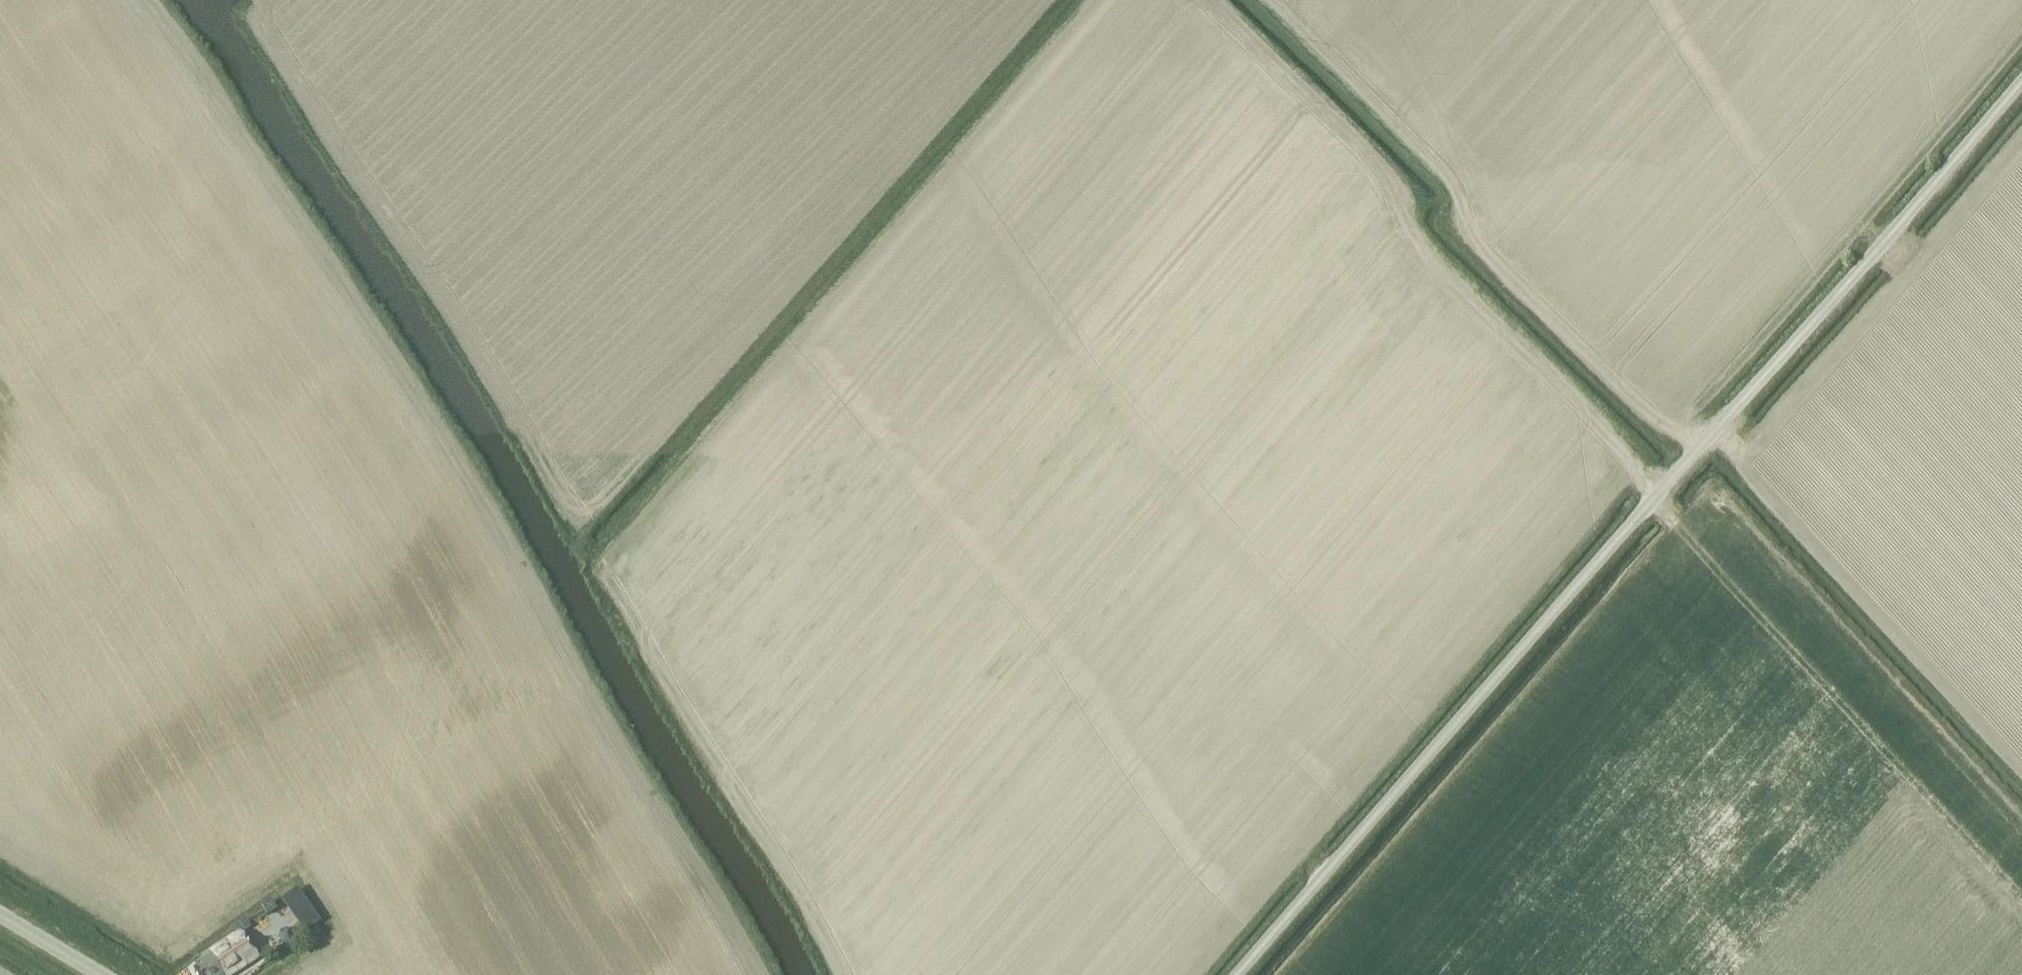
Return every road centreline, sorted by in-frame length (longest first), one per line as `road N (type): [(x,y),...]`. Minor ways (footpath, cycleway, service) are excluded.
road 1 (unclassified): [(1233,974),(2021,77)]

